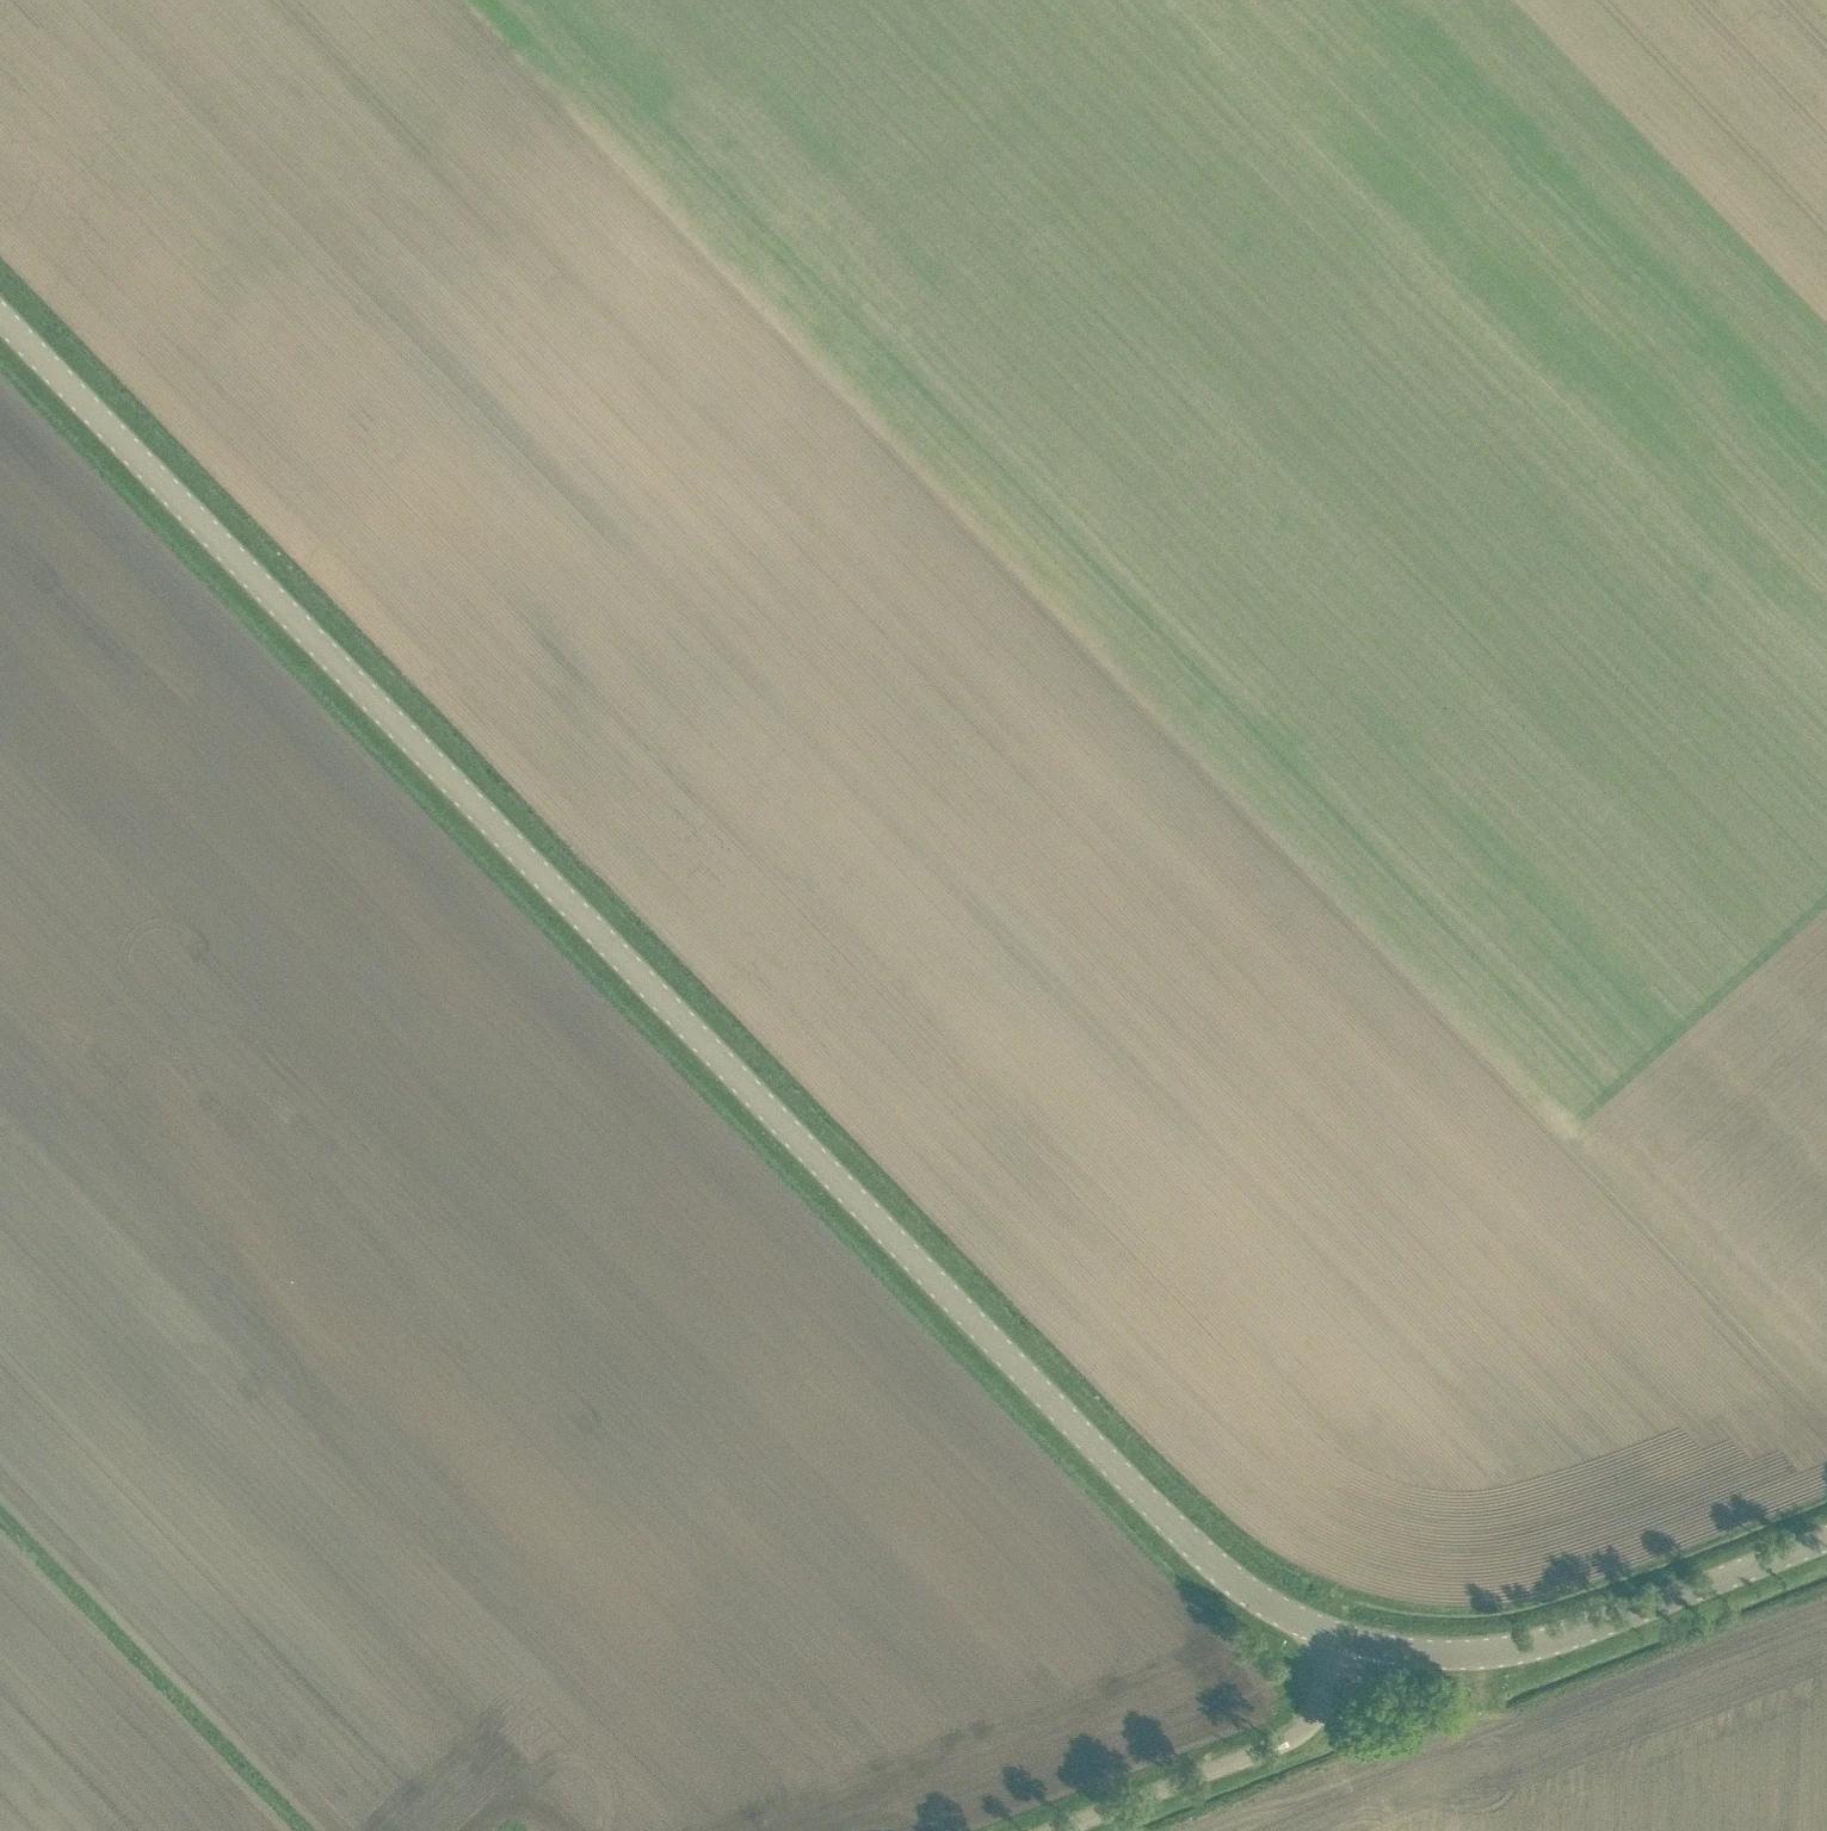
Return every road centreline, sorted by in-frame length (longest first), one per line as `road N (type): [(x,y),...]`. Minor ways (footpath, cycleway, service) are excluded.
road 1 (secondary): [(1348,1641),(1251,1593),(1191,1544),(0,317)]
road 2 (secondary): [(1348,1641),(1476,1649),(1564,1635),(1826,1535)]
road 3 (unclassified): [(1044,1830),(1315,1719),(1348,1641)]

